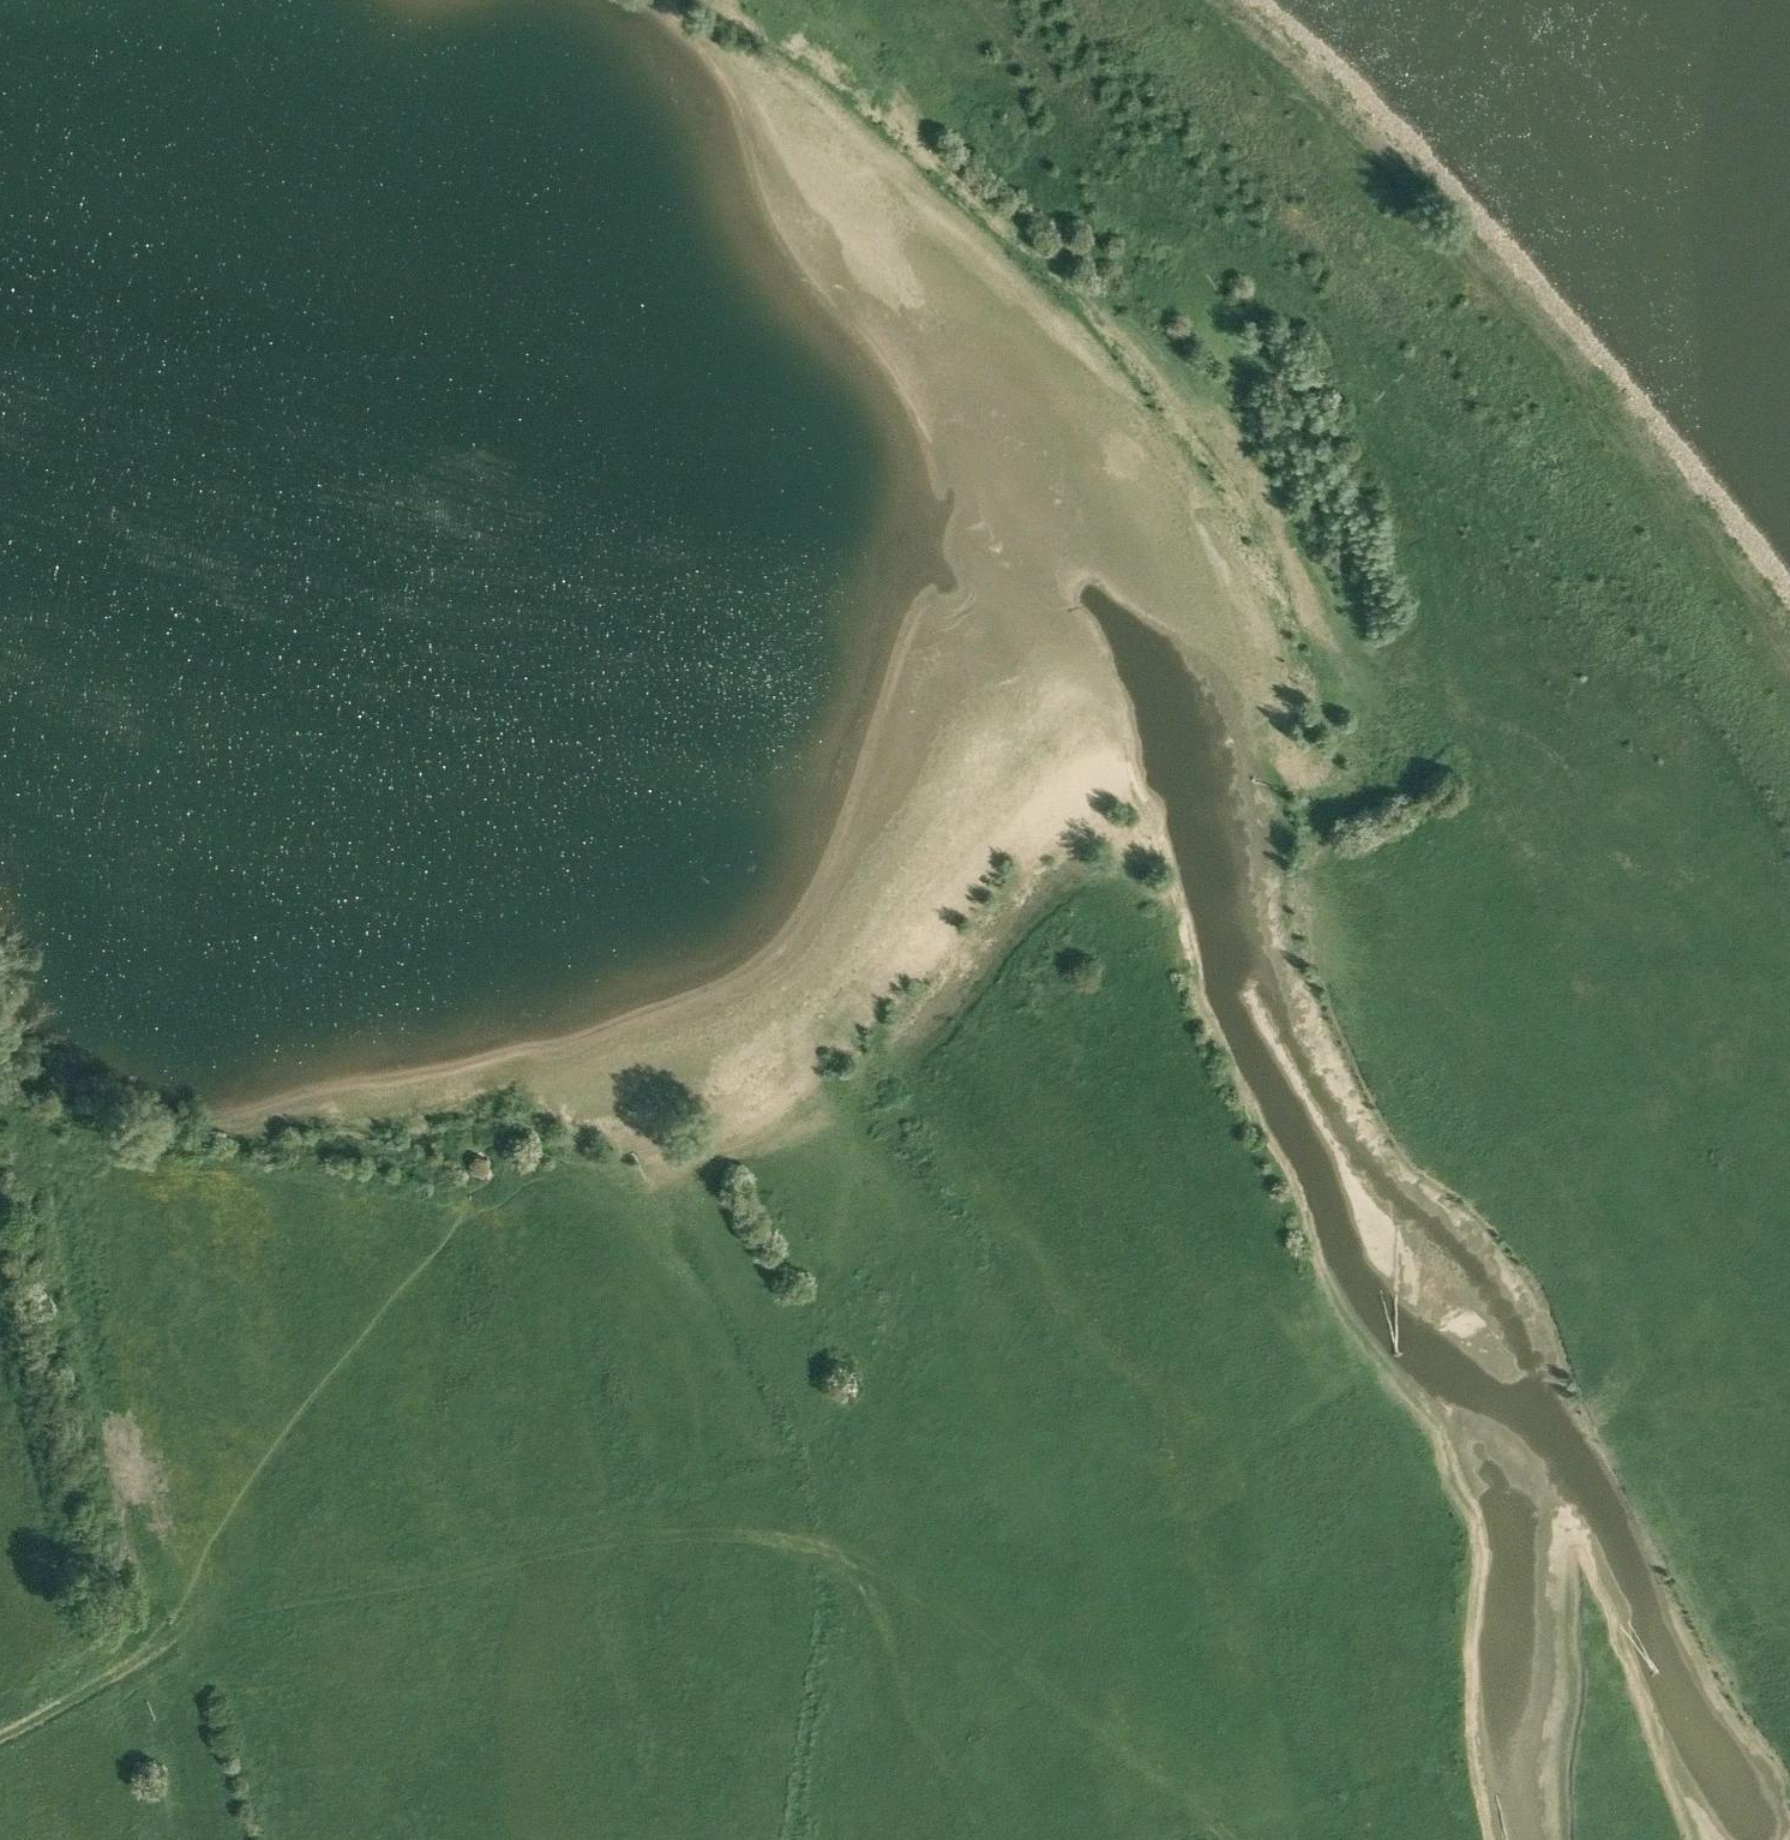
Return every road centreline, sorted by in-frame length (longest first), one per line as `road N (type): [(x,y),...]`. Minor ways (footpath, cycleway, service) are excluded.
road 1 (track): [(0,1737),(139,1649),(488,1185)]

